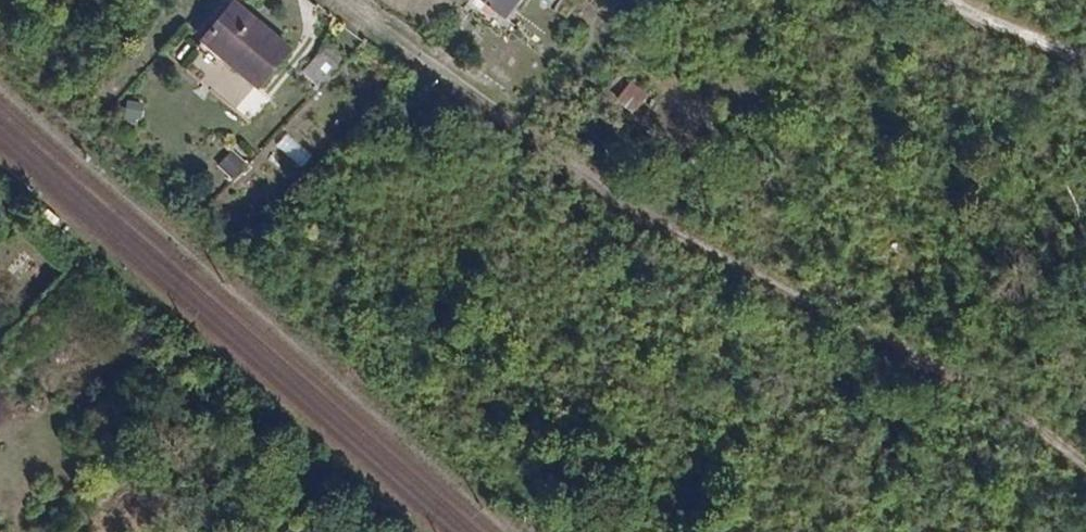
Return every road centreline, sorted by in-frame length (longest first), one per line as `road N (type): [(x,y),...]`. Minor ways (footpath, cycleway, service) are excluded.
road 1 (track): [(340,0),(622,204),(950,378),(1045,437),(1085,474)]
road 2 (track): [(967,0),(1085,52)]

